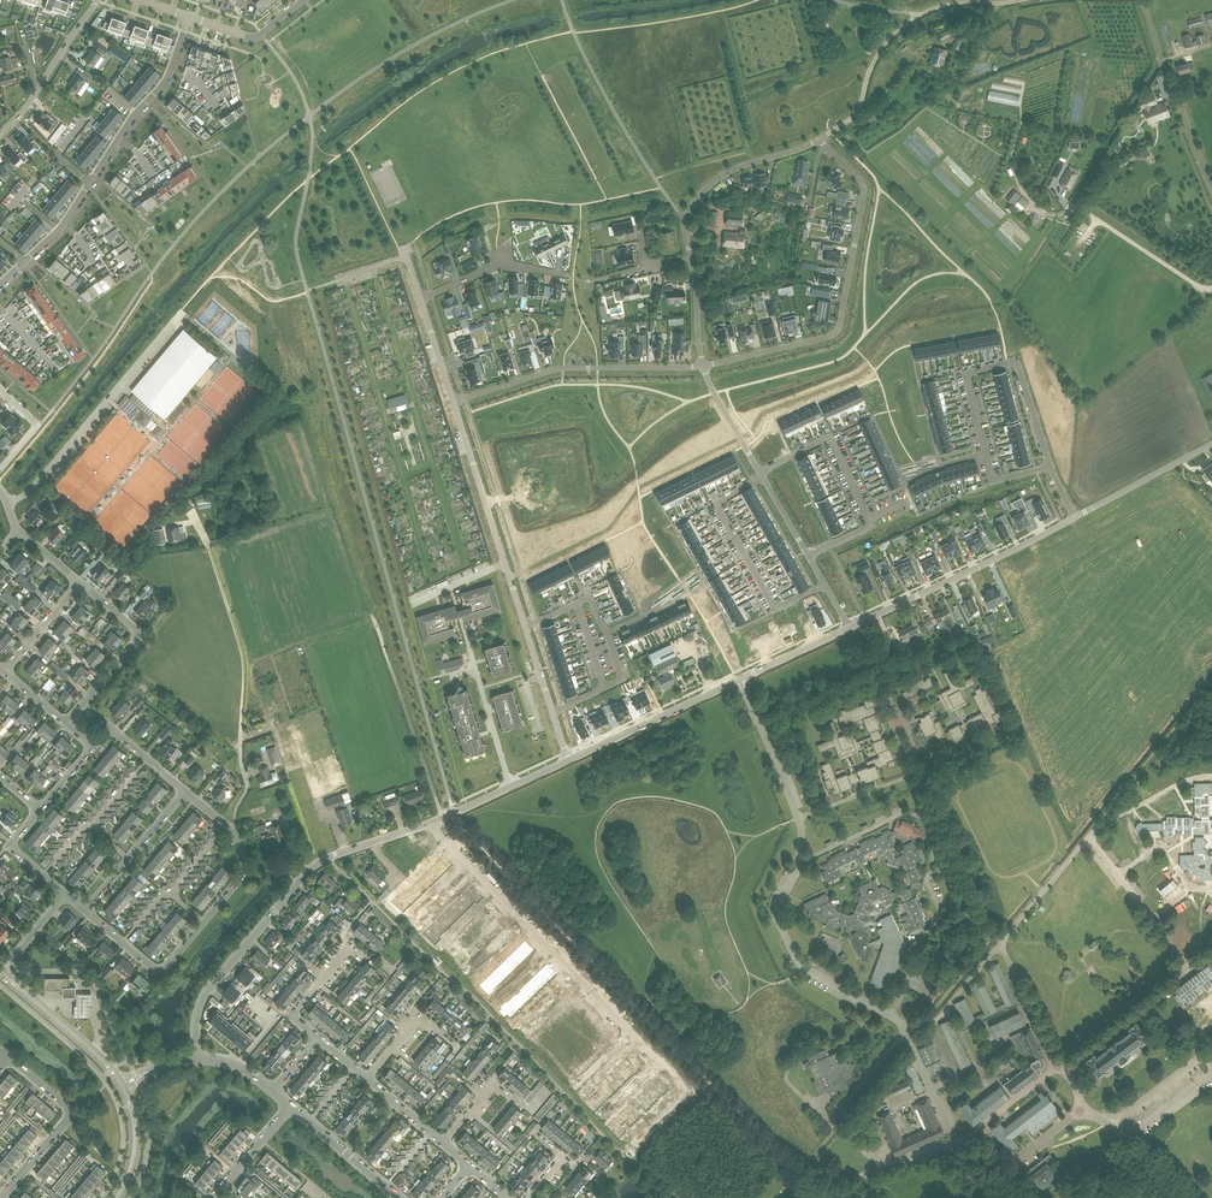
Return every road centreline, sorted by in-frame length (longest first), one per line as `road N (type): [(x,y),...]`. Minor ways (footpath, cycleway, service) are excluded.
road 1 (track): [(345,276),(432,581),(466,565),(373,267)]
road 2 (tertiary): [(195,1058),(204,995),(309,870),(429,822)]
road 3 (residential): [(702,365),(838,328),(865,188),(817,139)]
road 4 (residential): [(1049,466),(994,481),(966,374),(1016,361),(1046,456)]
road 5 (tertiary): [(568,759),(851,627)]
road 6 (residential): [(429,822),(631,1032)]
road 7 (track): [(442,818),(374,618),(301,642)]
road 8 (residential): [(7,503),(32,488),(182,310)]
road 9 (residential): [(453,402),(564,368),(702,365)]
road 10 (unclassified): [(817,139),(859,112),(876,57),(910,20),(955,3),(998,4)]
road 11 (tertiary): [(851,627),(1074,518)]
road 12 (residential): [(524,625),(453,402)]
road 13 (residential): [(761,476),(715,504),(769,599),(775,608),(825,585)]
road 14 (track): [(241,731),(242,653),(205,534)]
road 15 (unclassified): [(692,258),(686,219),(702,191),(729,171),(817,139)]
road 16 (residential): [(0,1197),(72,1113),(9,1057)]
road 17 (residential): [(91,182),(167,78),(190,17)]
road 18 (residential): [(65,724),(136,633),(79,582)]
road 19 (residential): [(160,974),(244,873),(231,829)]
road 20 (residential): [(867,518),(830,438),(758,472)]
road 21 (tertiary): [(1211,642),(1149,511),(1131,498)]
road 22 (tertiary): [(121,1086),(0,972)]
road 23 (residential): [(631,1032),(688,1091),(633,1143)]
road 24 (residential): [(85,910),(186,791)]
road 25 (residential): [(445,1145),(491,1089),(530,1111),(548,1090)]
road 26 (unclassified): [(290,1105),(400,1197)]
road 27 (unclassified): [(1161,60),(1211,185)]
road 28 (residential): [(367,1079),(422,1021),(459,1051)]
road 29 (residential): [(510,786),(474,665)]
road 30 (residential): [(186,791),(109,727),(94,746)]
road 31 (residential): [(318,1037),(296,1011),(353,945)]
road 32 (unclassified): [(758,472),(702,365)]
road 33 (residential): [(212,1197),(290,1105)]

